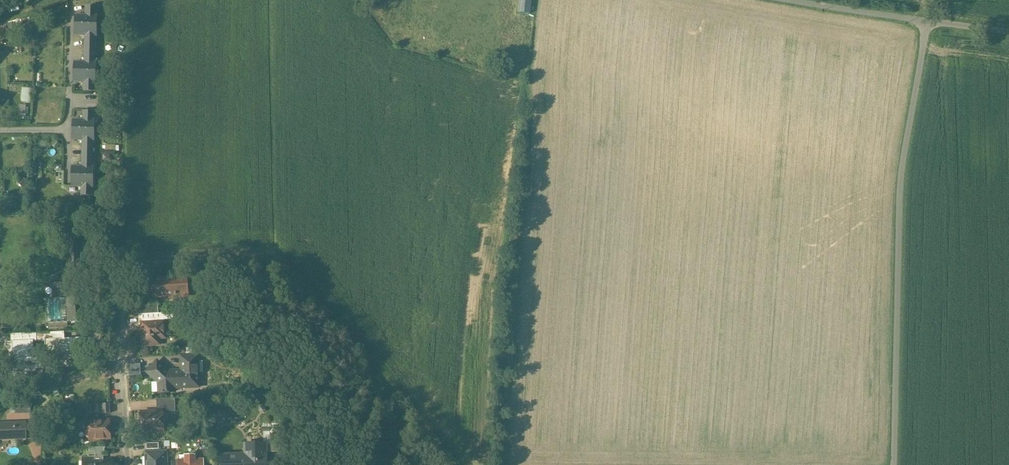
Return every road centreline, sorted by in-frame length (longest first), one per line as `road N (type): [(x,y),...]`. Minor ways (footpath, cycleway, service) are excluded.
road 1 (residential): [(892,464),(897,199),(926,24)]
road 2 (residential): [(128,464),(118,288),(99,281),(98,256)]
road 3 (residential): [(926,24),(780,0)]

